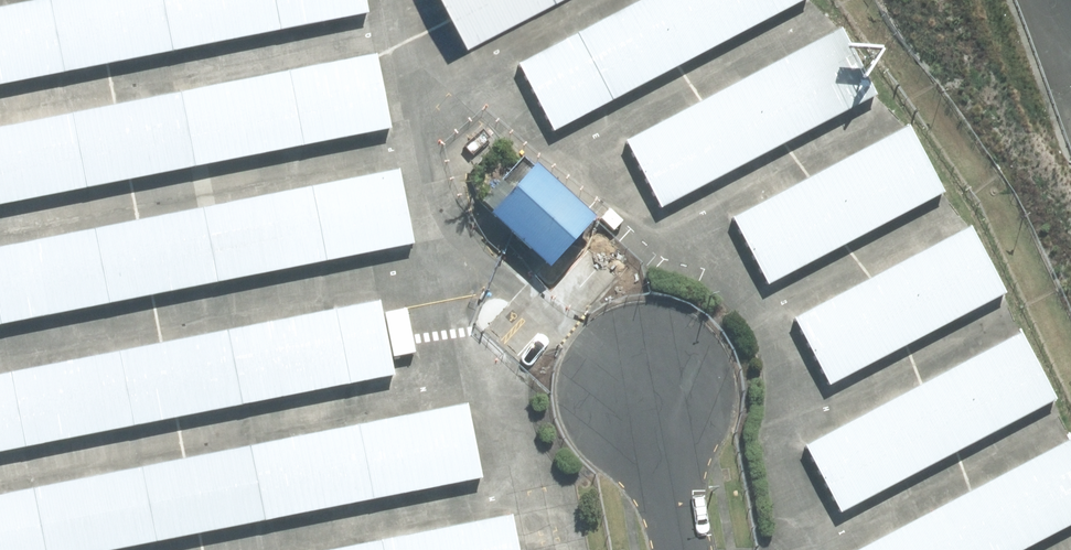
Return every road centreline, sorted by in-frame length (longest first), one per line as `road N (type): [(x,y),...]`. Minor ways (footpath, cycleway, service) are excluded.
road 1 (unclassified): [(639,381),(678,549)]

